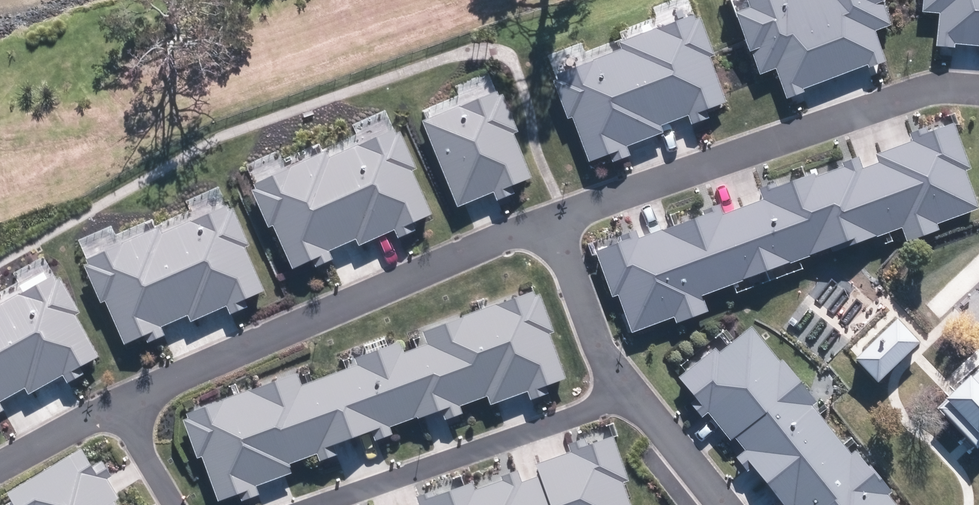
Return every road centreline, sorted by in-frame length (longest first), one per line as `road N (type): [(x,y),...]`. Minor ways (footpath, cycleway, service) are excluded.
road 1 (residential): [(559,213),(122,404)]
road 2 (residential): [(978,90),(937,85),(559,213)]
road 3 (residential): [(317,504),(635,391)]
road 4 (residential): [(635,391),(605,359),(559,213)]
road 5 (residential): [(726,504),(635,391)]
road 6 (residential): [(122,404),(0,469)]

